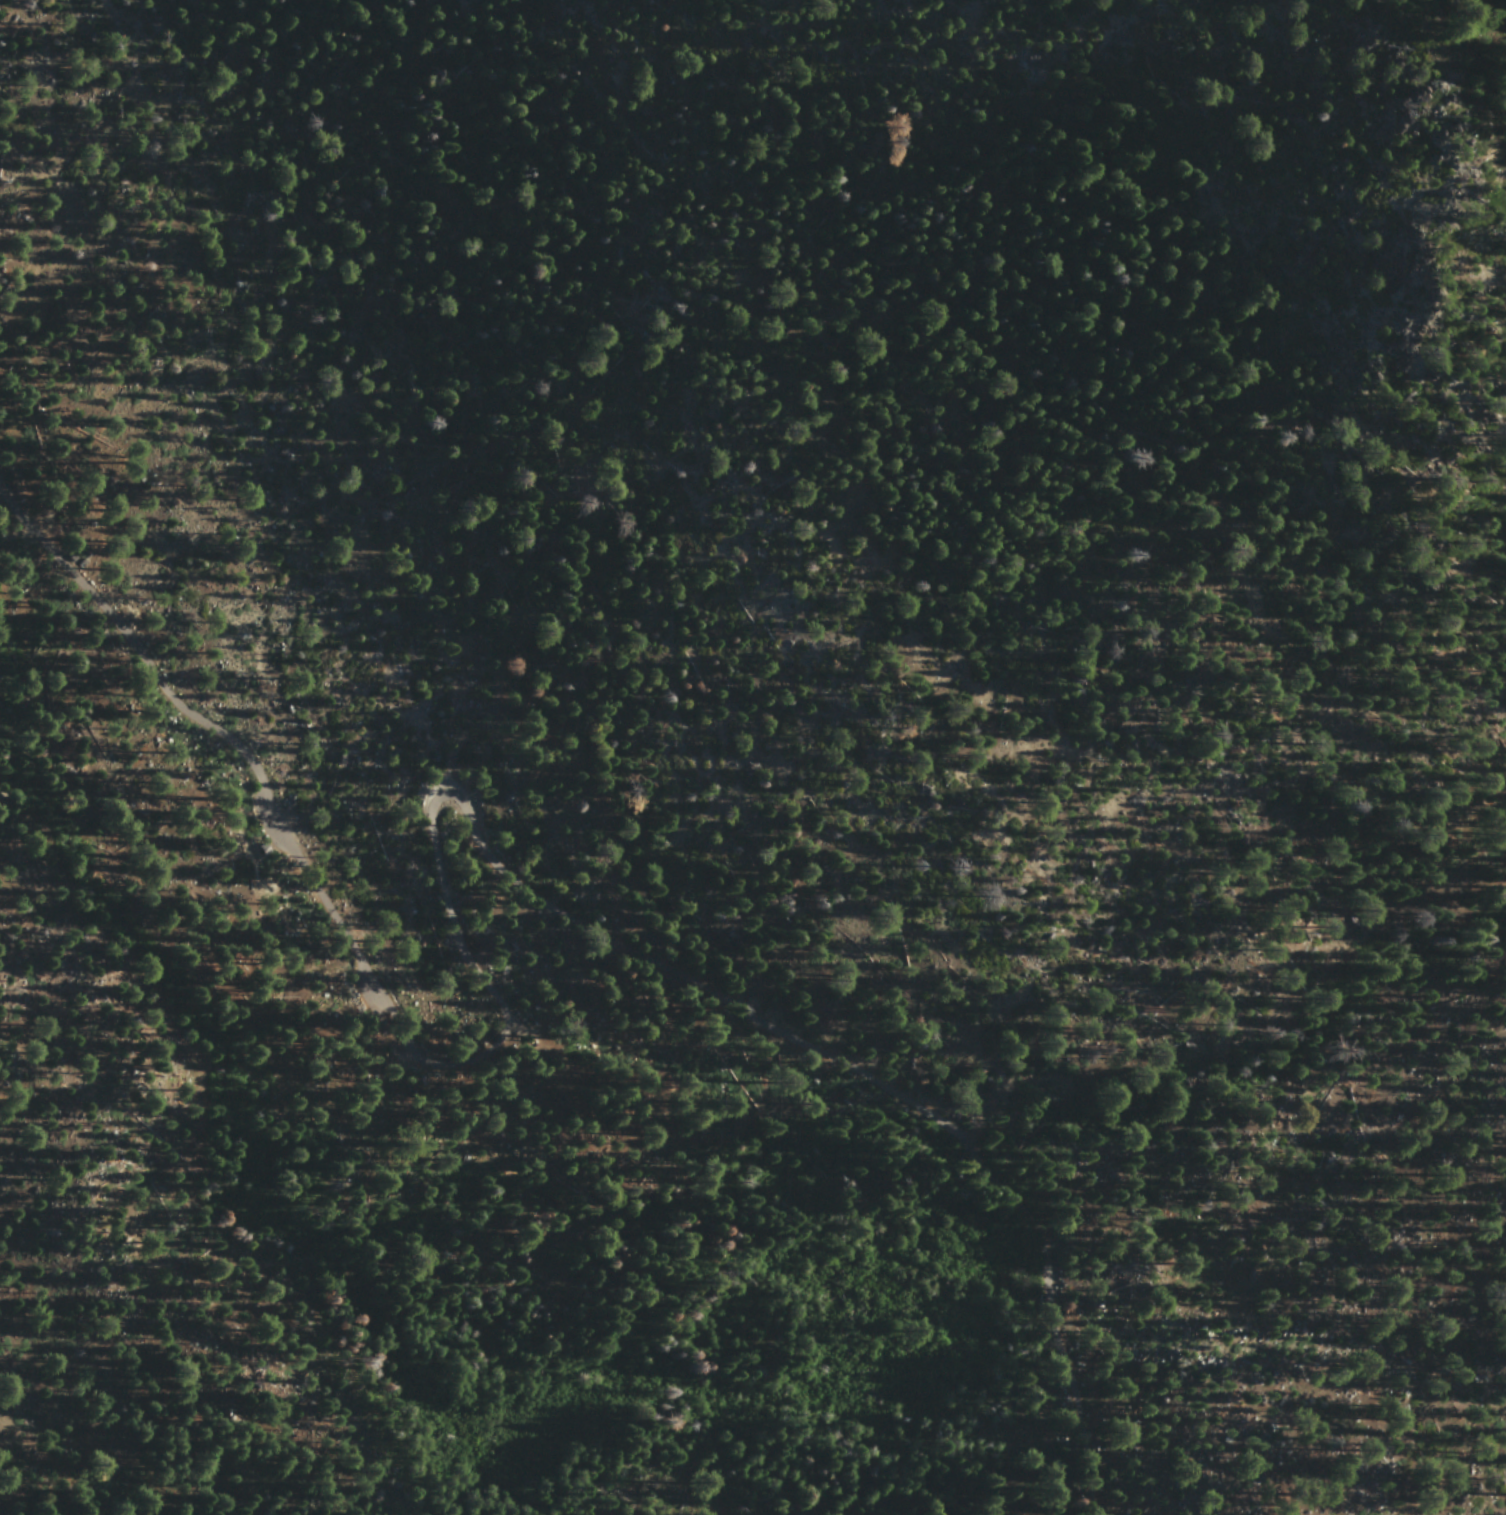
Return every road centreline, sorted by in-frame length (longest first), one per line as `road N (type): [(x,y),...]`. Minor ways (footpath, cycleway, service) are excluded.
road 1 (residential): [(1090,1514),(1039,1238),(966,1142),(878,1080),(522,888),(461,806),(446,799),(432,820),(444,890),(502,1023),(480,1051),(451,1060),(424,1054),(338,925),(244,750),(150,667),(109,609),(0,491)]

